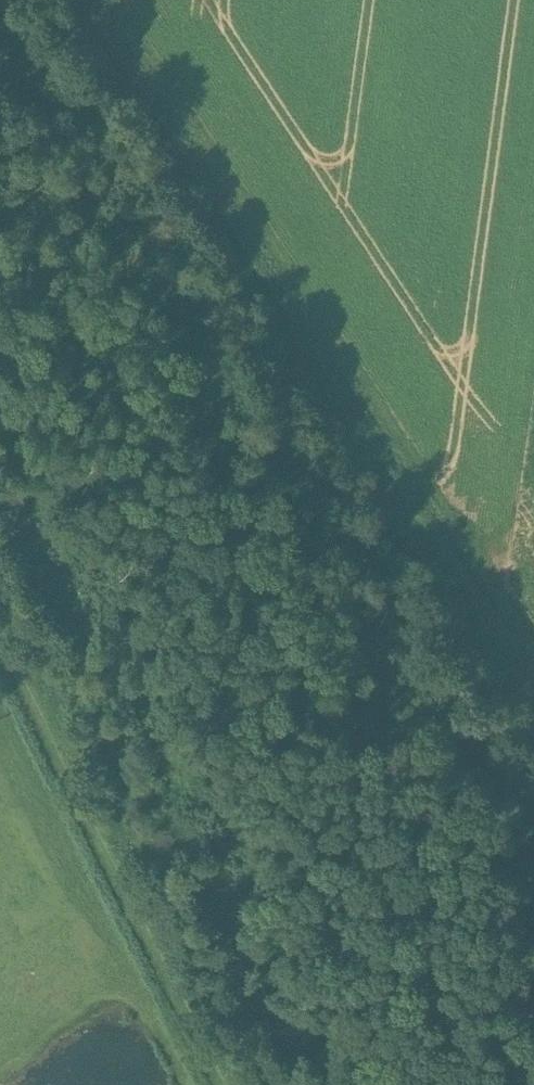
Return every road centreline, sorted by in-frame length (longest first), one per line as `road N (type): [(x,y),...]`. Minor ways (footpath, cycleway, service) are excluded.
road 1 (track): [(75,0),(533,721)]
road 2 (track): [(0,659),(216,1084)]

